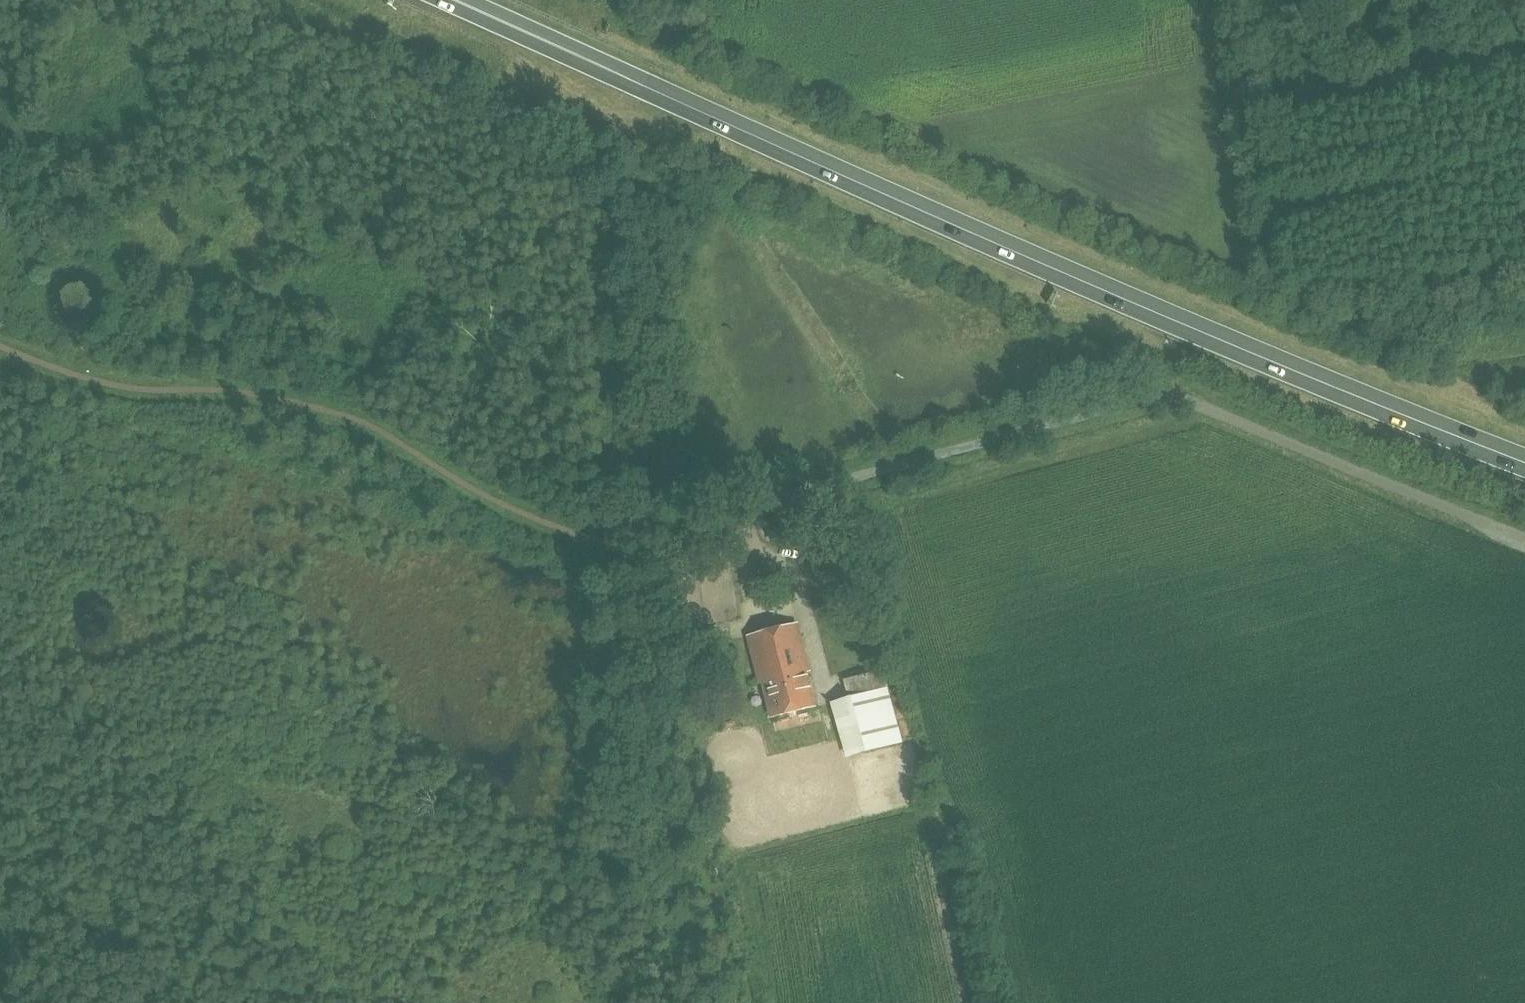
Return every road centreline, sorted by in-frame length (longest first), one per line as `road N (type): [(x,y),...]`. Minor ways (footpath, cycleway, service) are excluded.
road 1 (trunk): [(450,0),(1108,292),(1524,462)]
road 2 (unclassified): [(619,544),(1151,397),(1209,411),(1524,540)]

